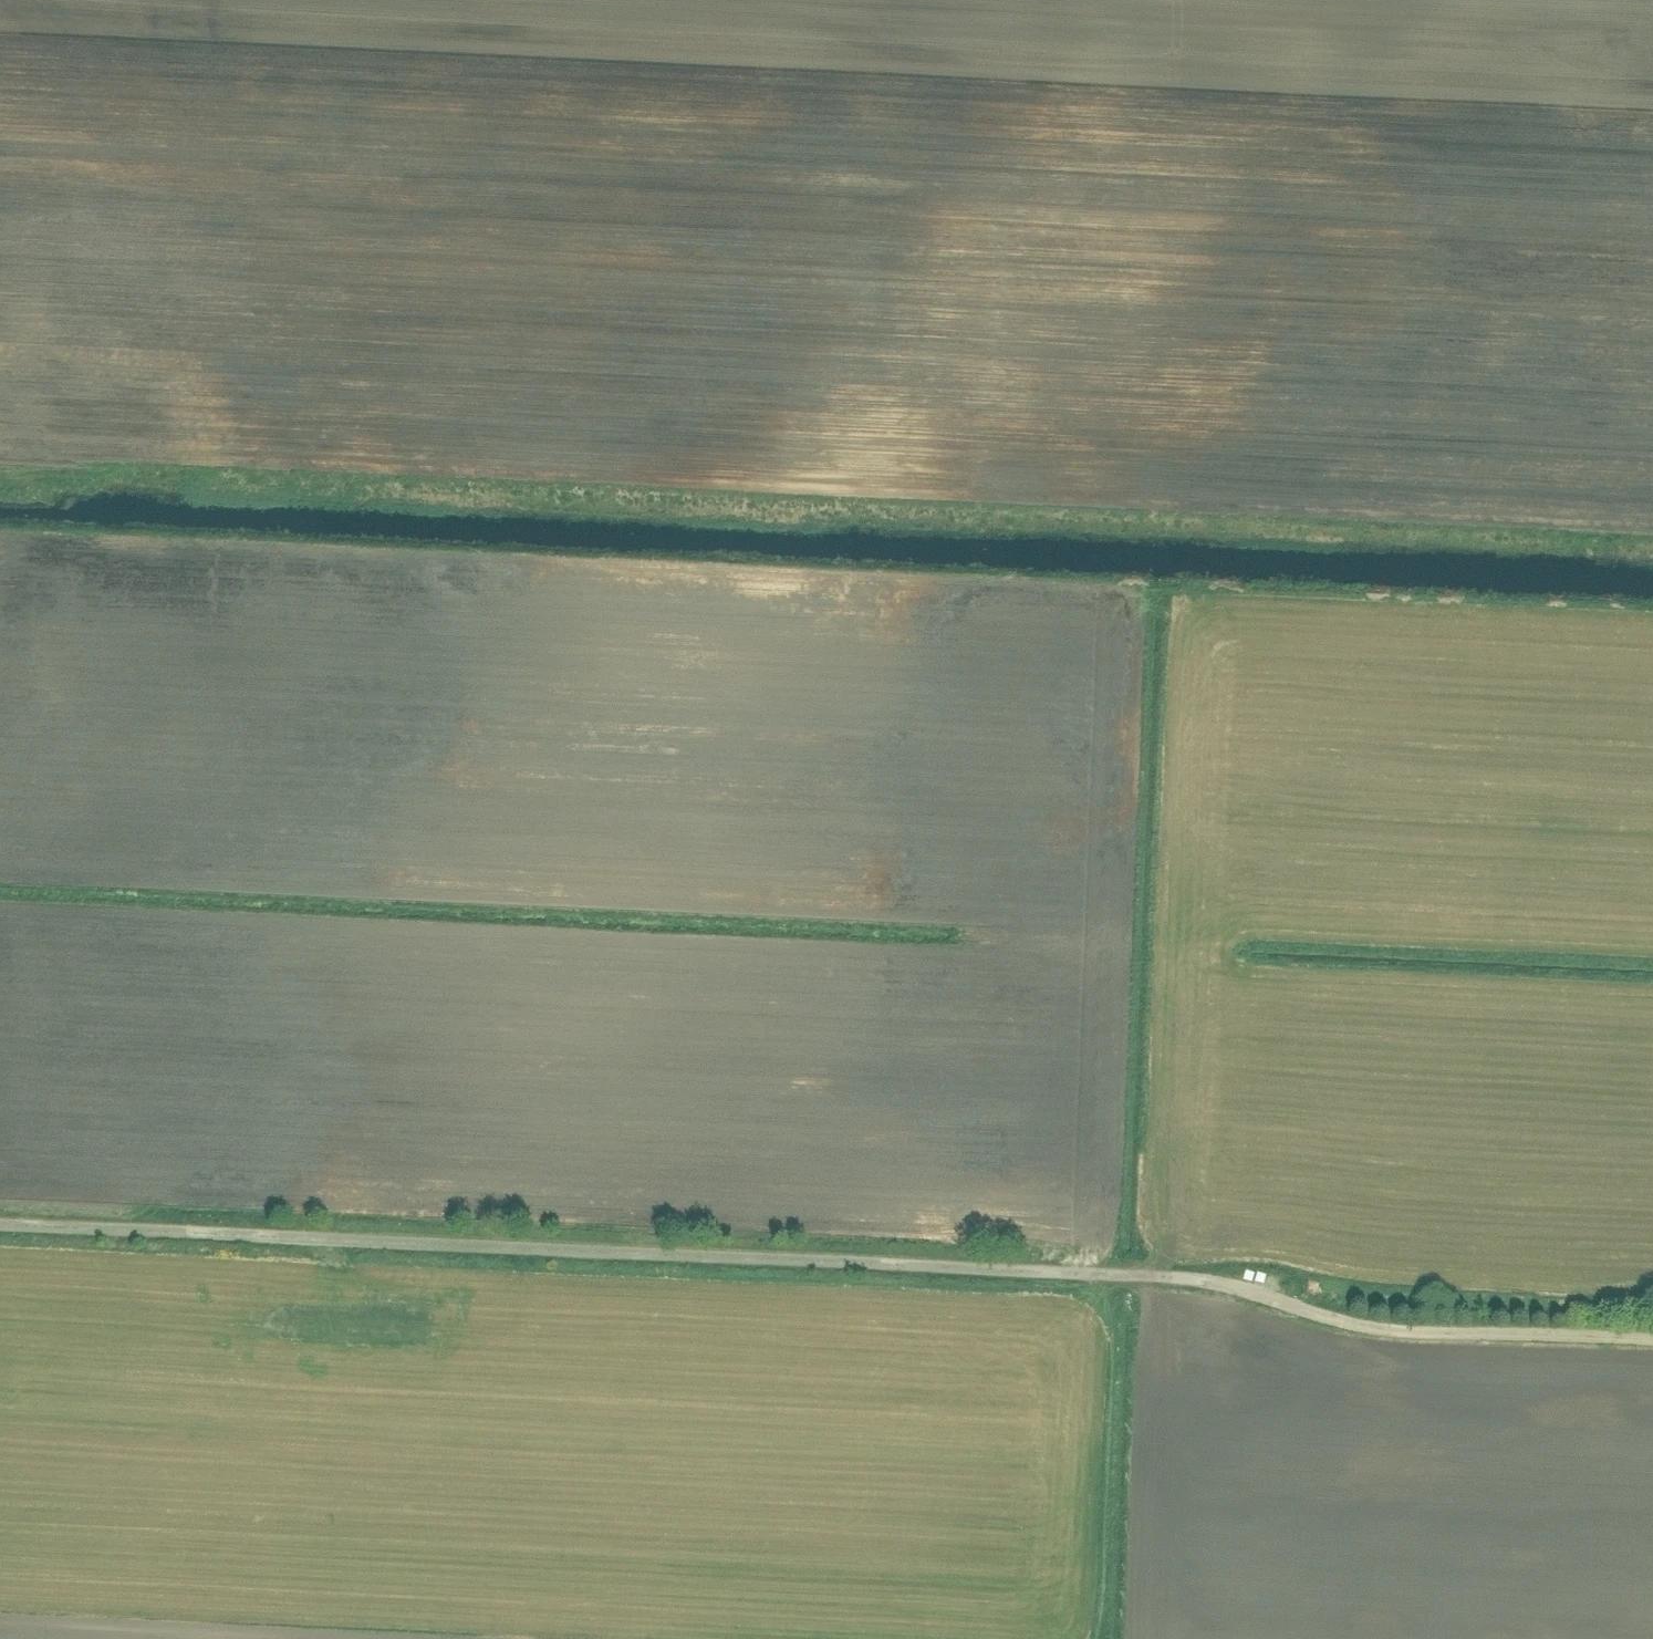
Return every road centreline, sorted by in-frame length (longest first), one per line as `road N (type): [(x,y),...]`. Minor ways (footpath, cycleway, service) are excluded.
road 1 (unclassified): [(1652,1335),(1336,1320),(1204,1280),(0,1224)]

